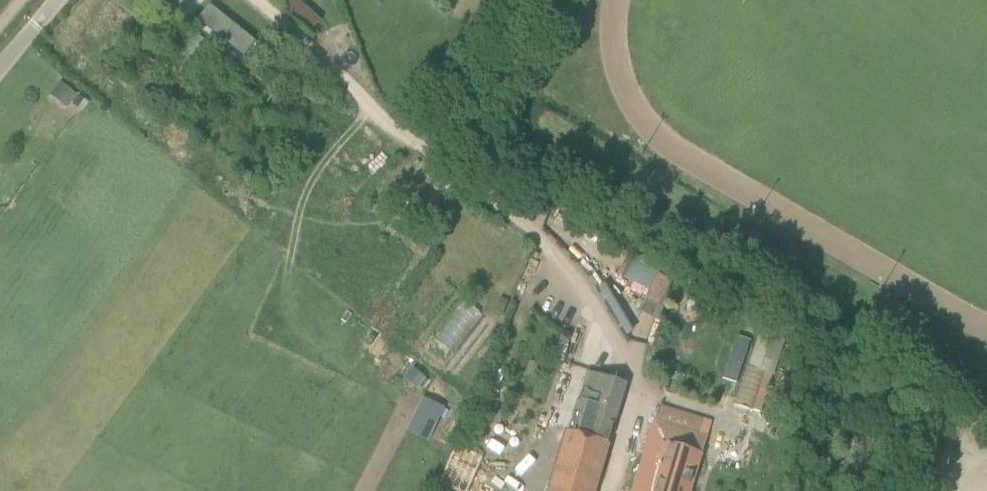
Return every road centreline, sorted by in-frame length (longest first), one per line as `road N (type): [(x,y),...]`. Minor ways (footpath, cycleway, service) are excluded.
road 1 (track): [(607,490),(639,384),(584,285),(525,222),(459,179)]

